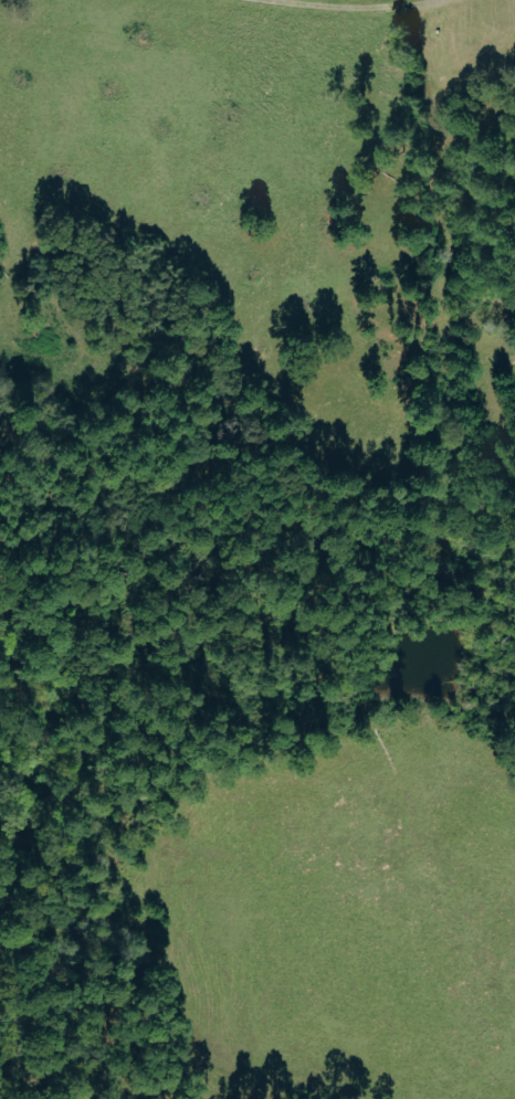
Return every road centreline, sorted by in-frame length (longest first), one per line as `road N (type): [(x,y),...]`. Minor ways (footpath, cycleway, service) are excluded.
road 1 (track): [(267,0),(338,9),(445,0)]

